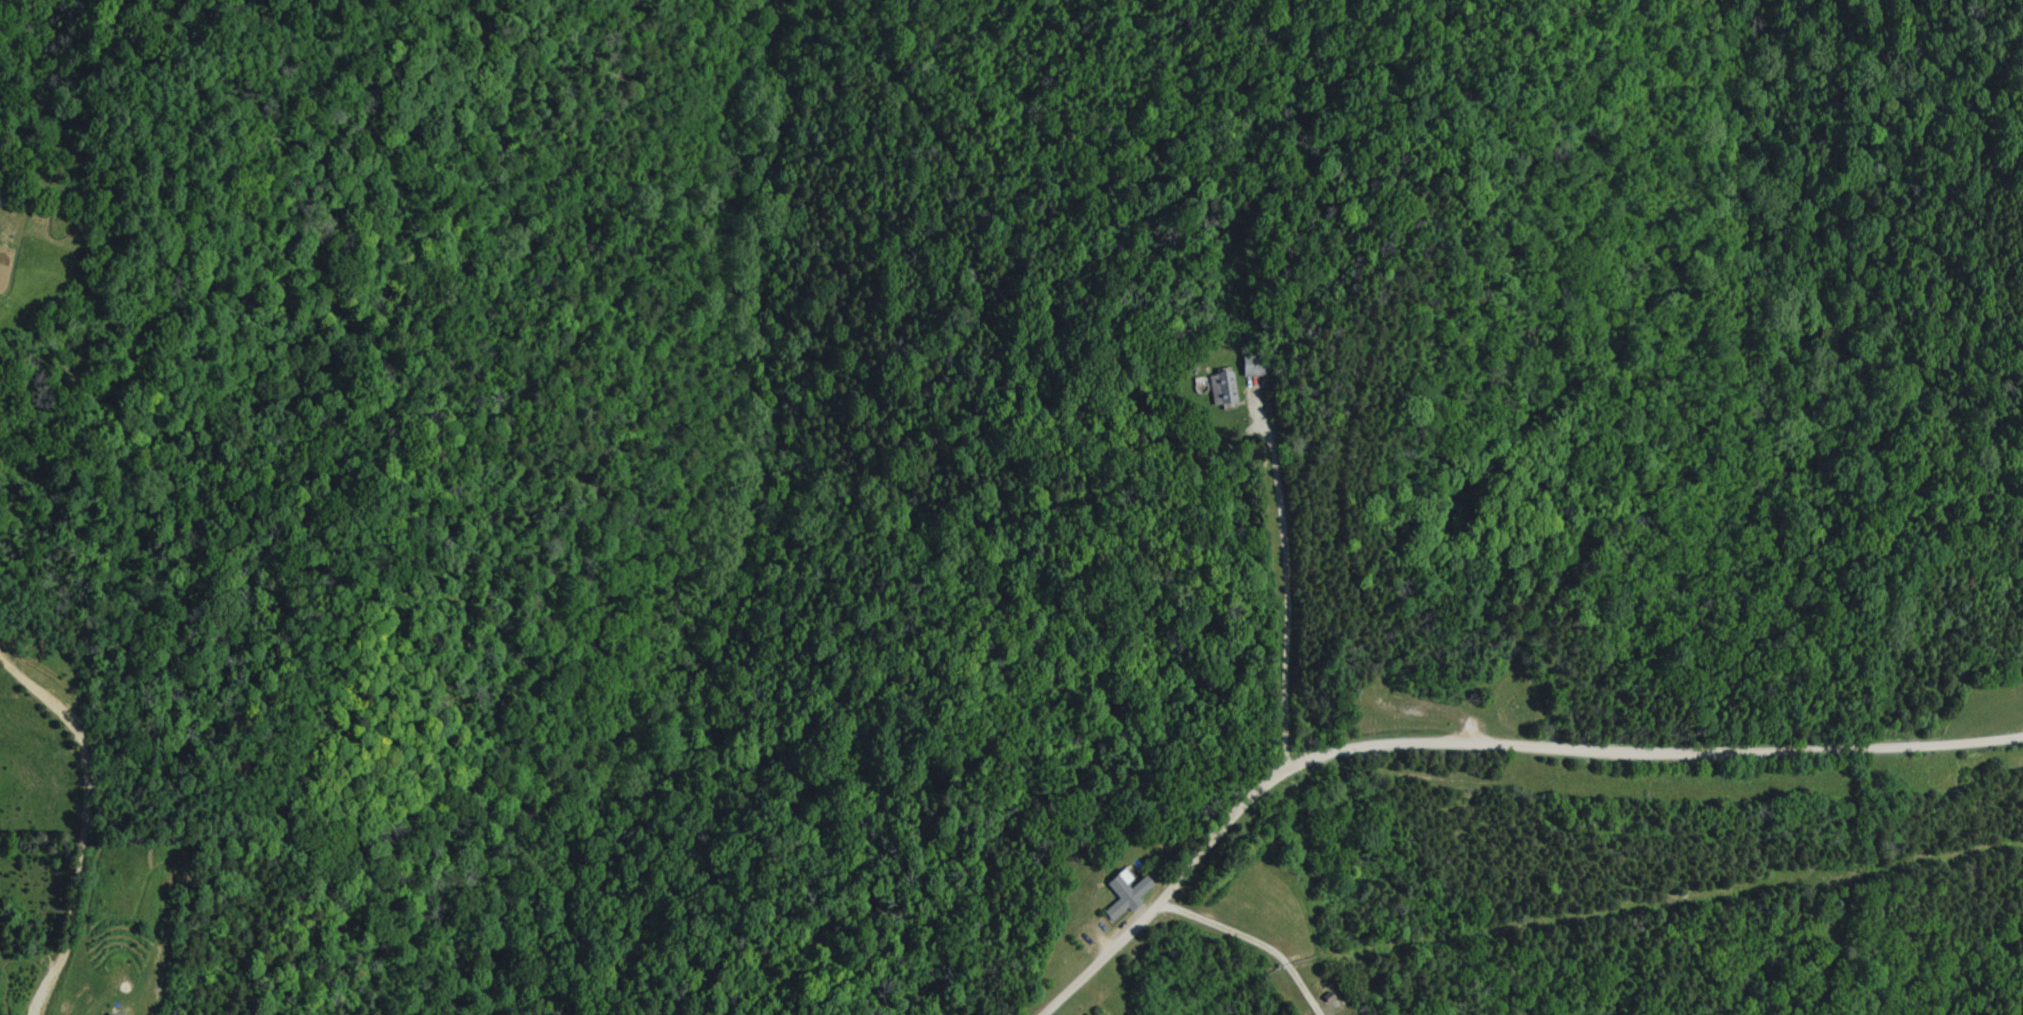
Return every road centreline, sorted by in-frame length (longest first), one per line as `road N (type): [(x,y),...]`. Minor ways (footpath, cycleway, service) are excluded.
road 1 (residential): [(1067,1014),(1219,848),(1308,771),(1384,758),(1492,763),(1711,793),(1798,787),(2022,750)]

